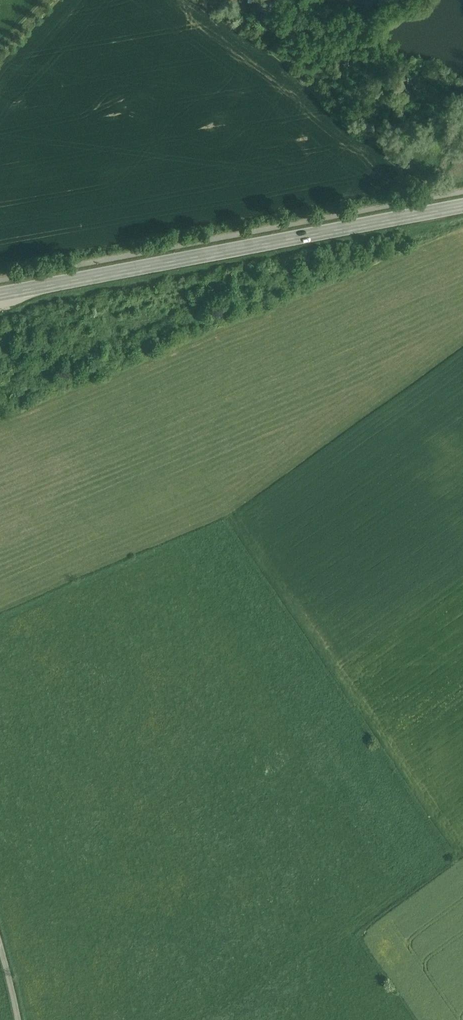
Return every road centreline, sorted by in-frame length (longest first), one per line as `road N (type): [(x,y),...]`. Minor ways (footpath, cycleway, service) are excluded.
road 1 (secondary): [(0,294),(462,205)]

